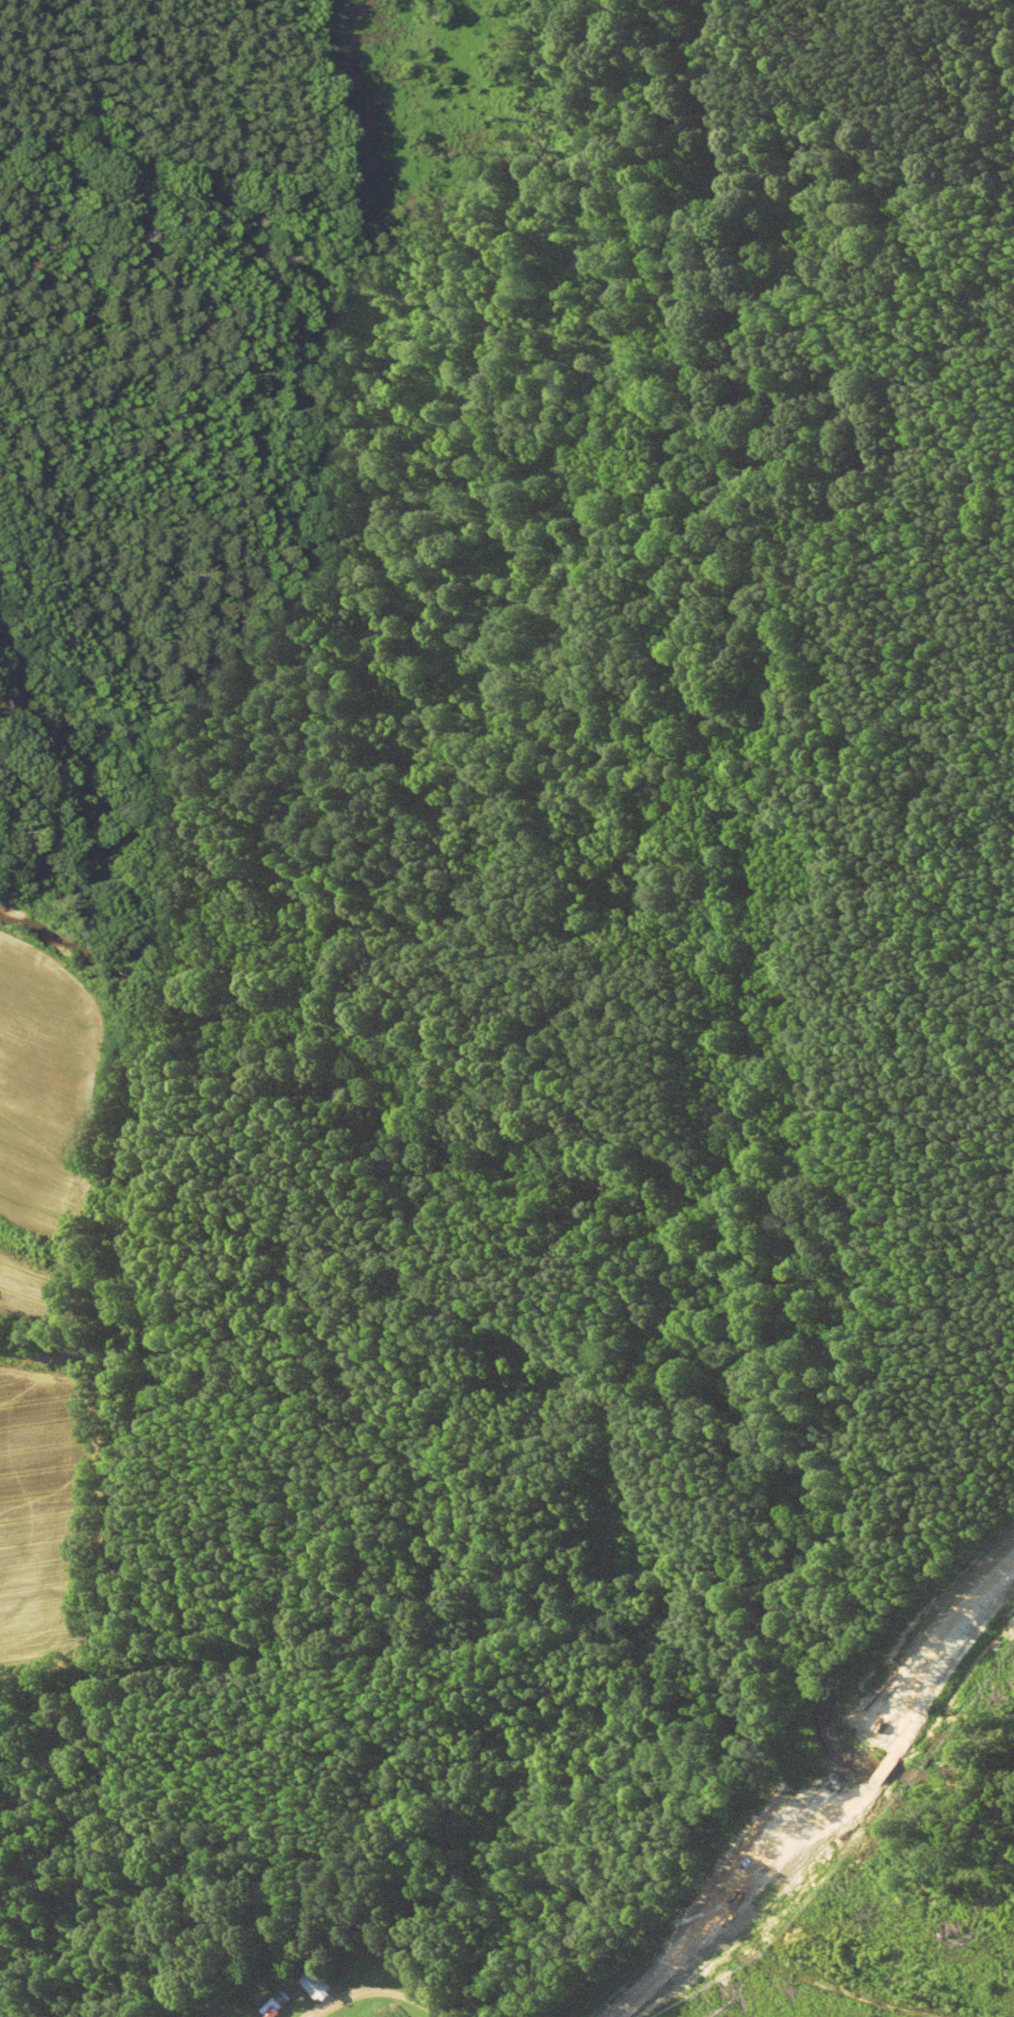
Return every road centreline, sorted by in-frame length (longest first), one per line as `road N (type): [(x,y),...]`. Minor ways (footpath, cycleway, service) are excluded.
road 1 (residential): [(546,2016),(836,1774),(1013,1562)]

